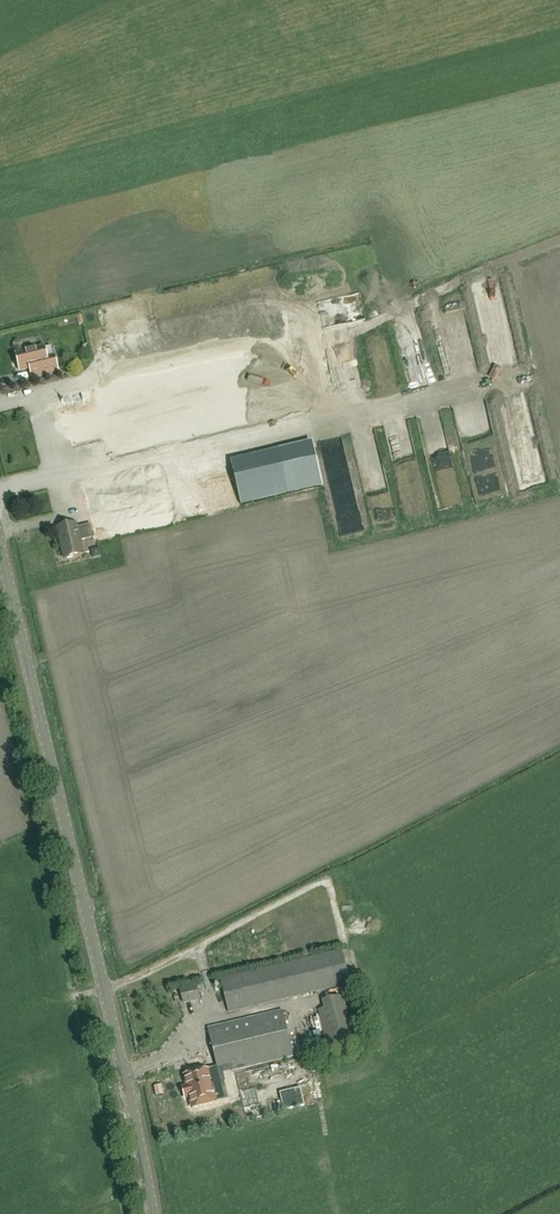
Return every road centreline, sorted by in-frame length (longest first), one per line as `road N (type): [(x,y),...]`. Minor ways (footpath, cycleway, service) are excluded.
road 1 (unclassified): [(153,1213),(0,548)]

